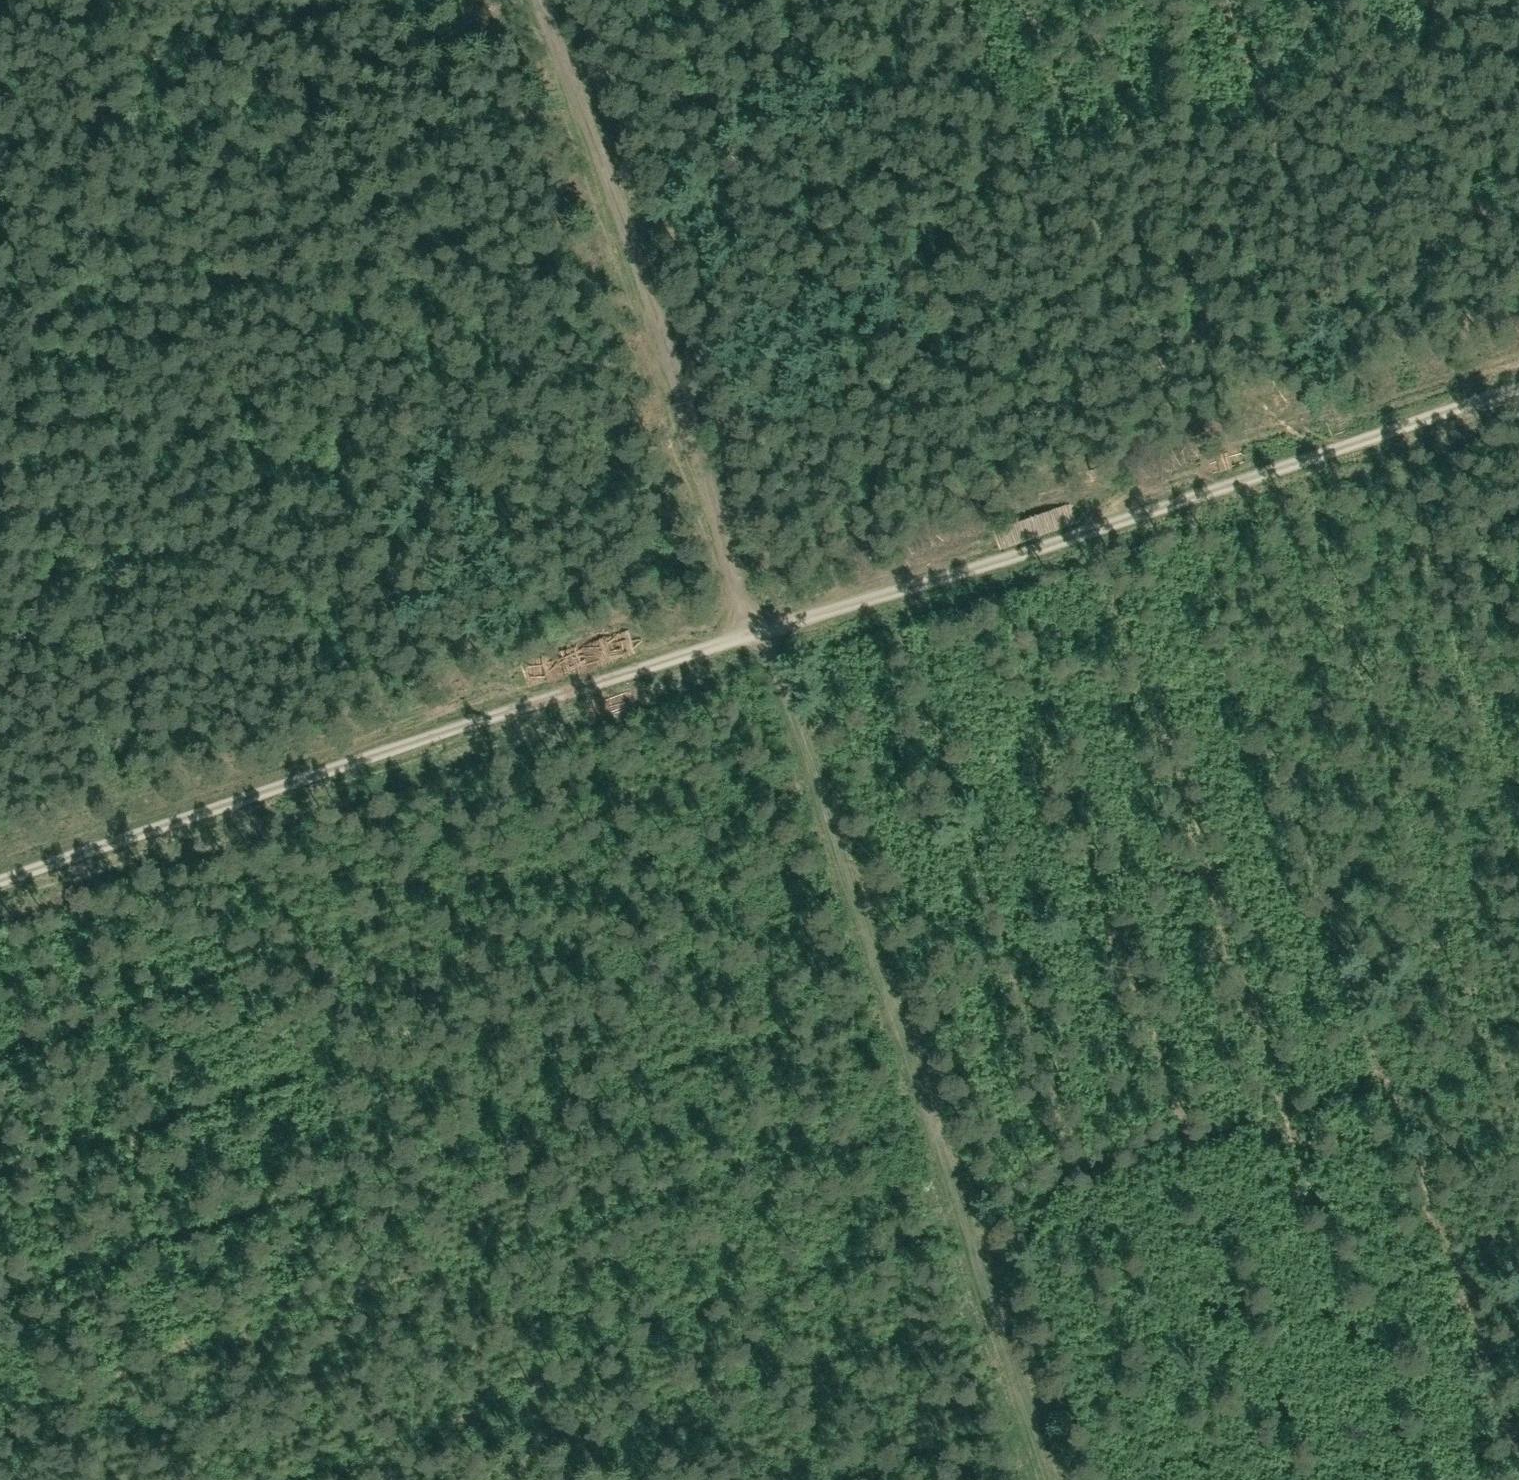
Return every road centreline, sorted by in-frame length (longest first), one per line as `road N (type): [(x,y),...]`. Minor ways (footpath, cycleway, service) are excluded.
road 1 (track): [(1518,377),(0,883)]
road 2 (track): [(555,0),(1058,1479)]

